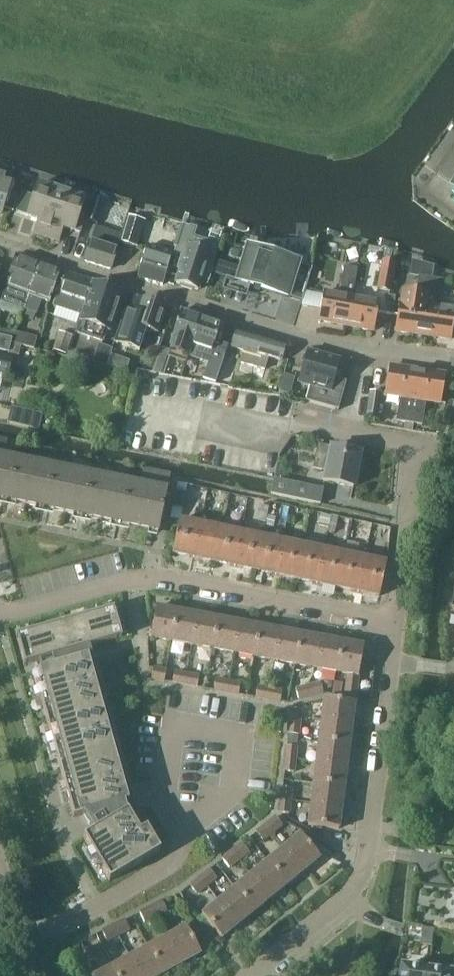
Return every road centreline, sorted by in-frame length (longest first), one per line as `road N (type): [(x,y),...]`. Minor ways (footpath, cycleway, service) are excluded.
road 1 (residential): [(0,608),(10,612),(143,577),(396,623)]
road 2 (residential): [(258,975),(357,891),(396,623)]
road 3 (residential): [(365,349),(290,335),(0,239)]
road 4 (residential): [(396,623),(423,450),(347,430)]

